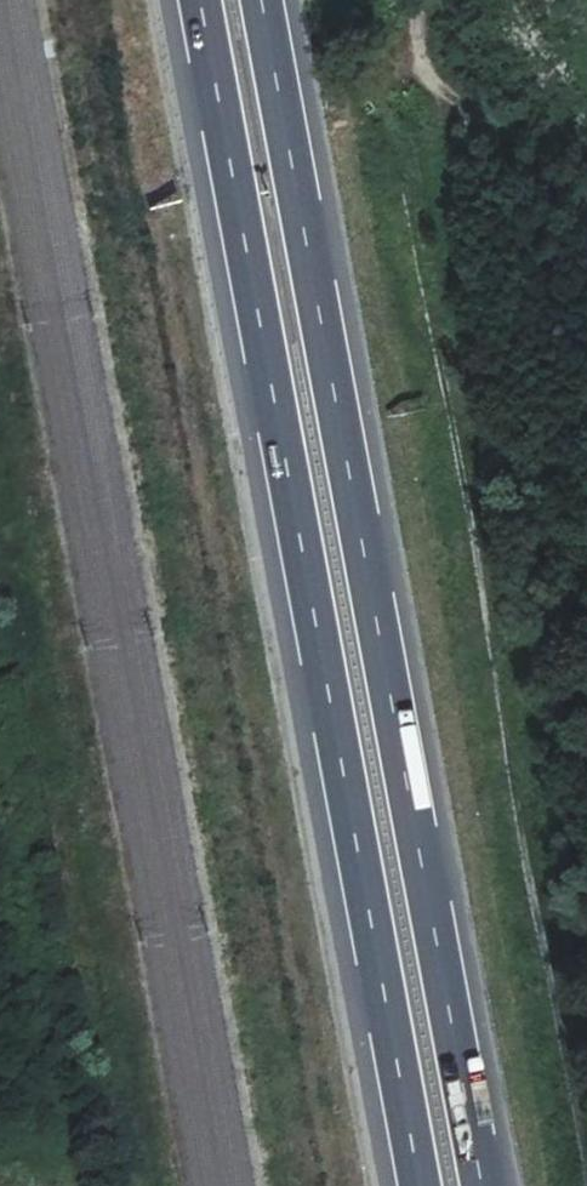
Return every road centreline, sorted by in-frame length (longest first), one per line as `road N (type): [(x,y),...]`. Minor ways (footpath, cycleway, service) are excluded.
road 1 (motorway): [(483,1185),(263,0)]
road 2 (motorway): [(199,0),(418,1185)]
road 3 (track): [(421,0),(427,91),(528,160)]

